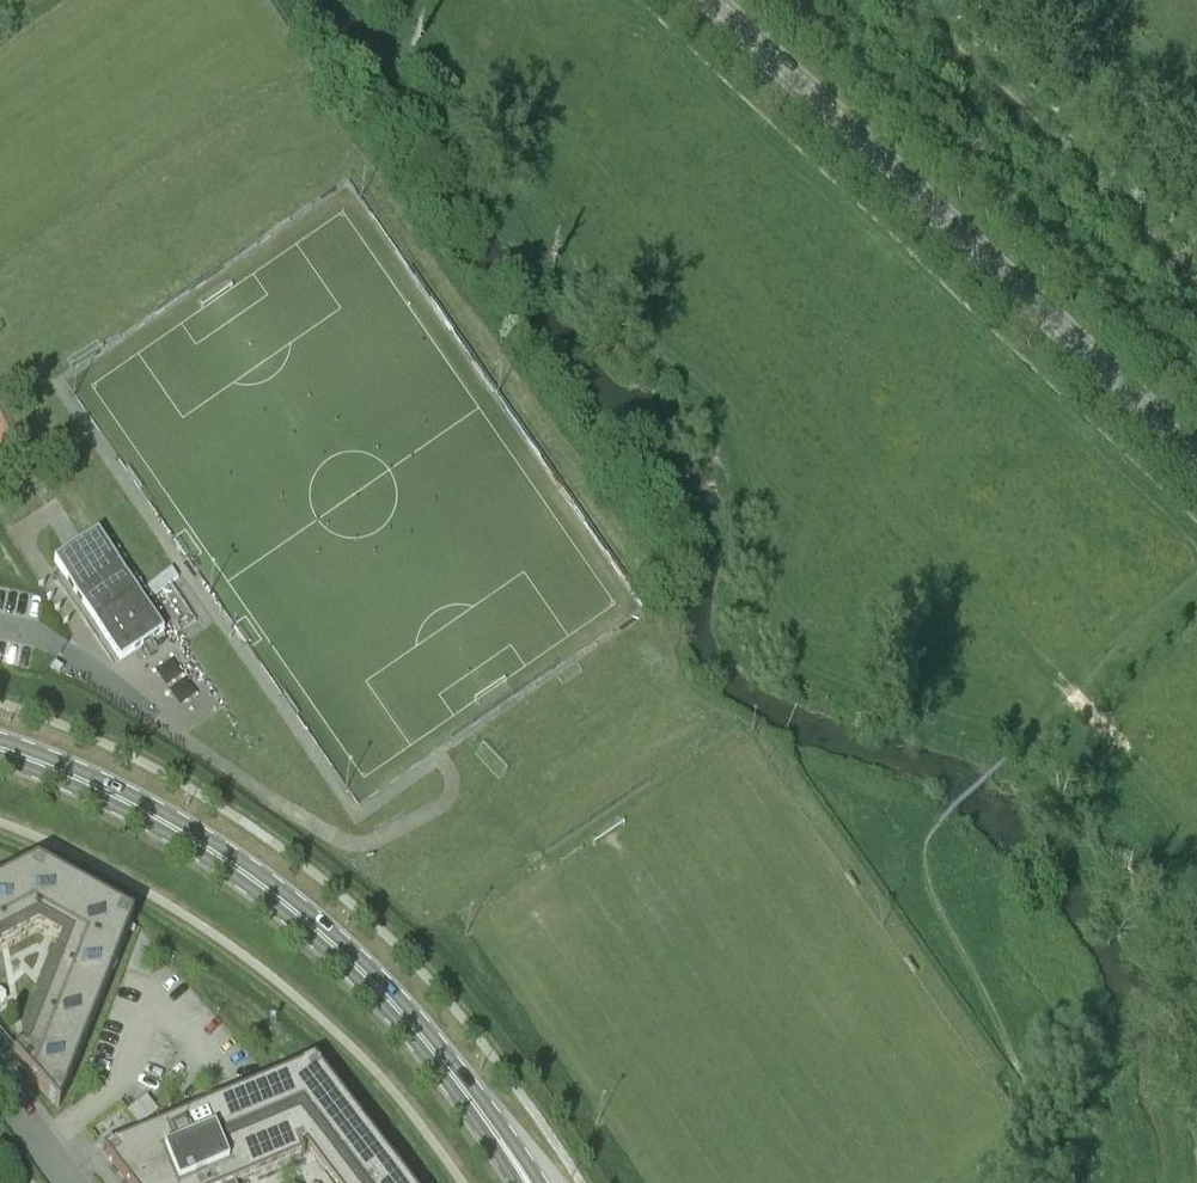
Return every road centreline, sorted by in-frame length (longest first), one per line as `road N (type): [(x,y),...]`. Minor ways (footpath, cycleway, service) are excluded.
road 1 (secondary): [(1196,454),(711,0)]
road 2 (primary): [(500,1139),(401,1013),(272,893),(150,814),(0,748)]

